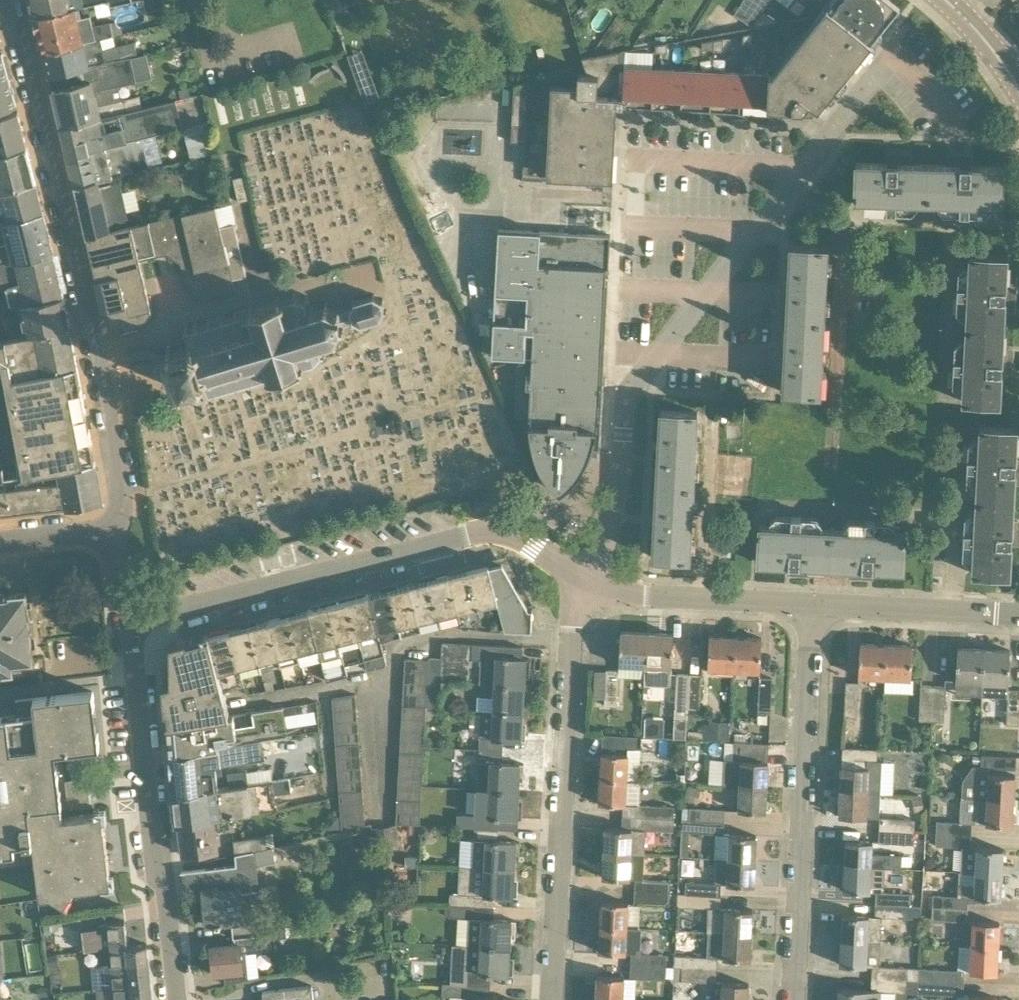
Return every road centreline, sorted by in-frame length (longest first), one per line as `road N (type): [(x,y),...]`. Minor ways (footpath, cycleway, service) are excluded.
road 1 (unclassified): [(583,580),(607,539),(632,385),(890,59),(956,133)]
road 2 (residential): [(8,0),(109,416),(118,509),(105,538)]
road 3 (residential): [(129,616),(483,532),(512,535),(583,580)]
road 4 (unclassified): [(549,999),(570,632),(583,580)]
road 5 (unclassified): [(791,999),(811,604)]
road 6 (residential): [(176,999),(129,616)]
road 7 (residential): [(811,604),(638,596),(583,580)]
road 8 (residential): [(1018,615),(811,604)]

